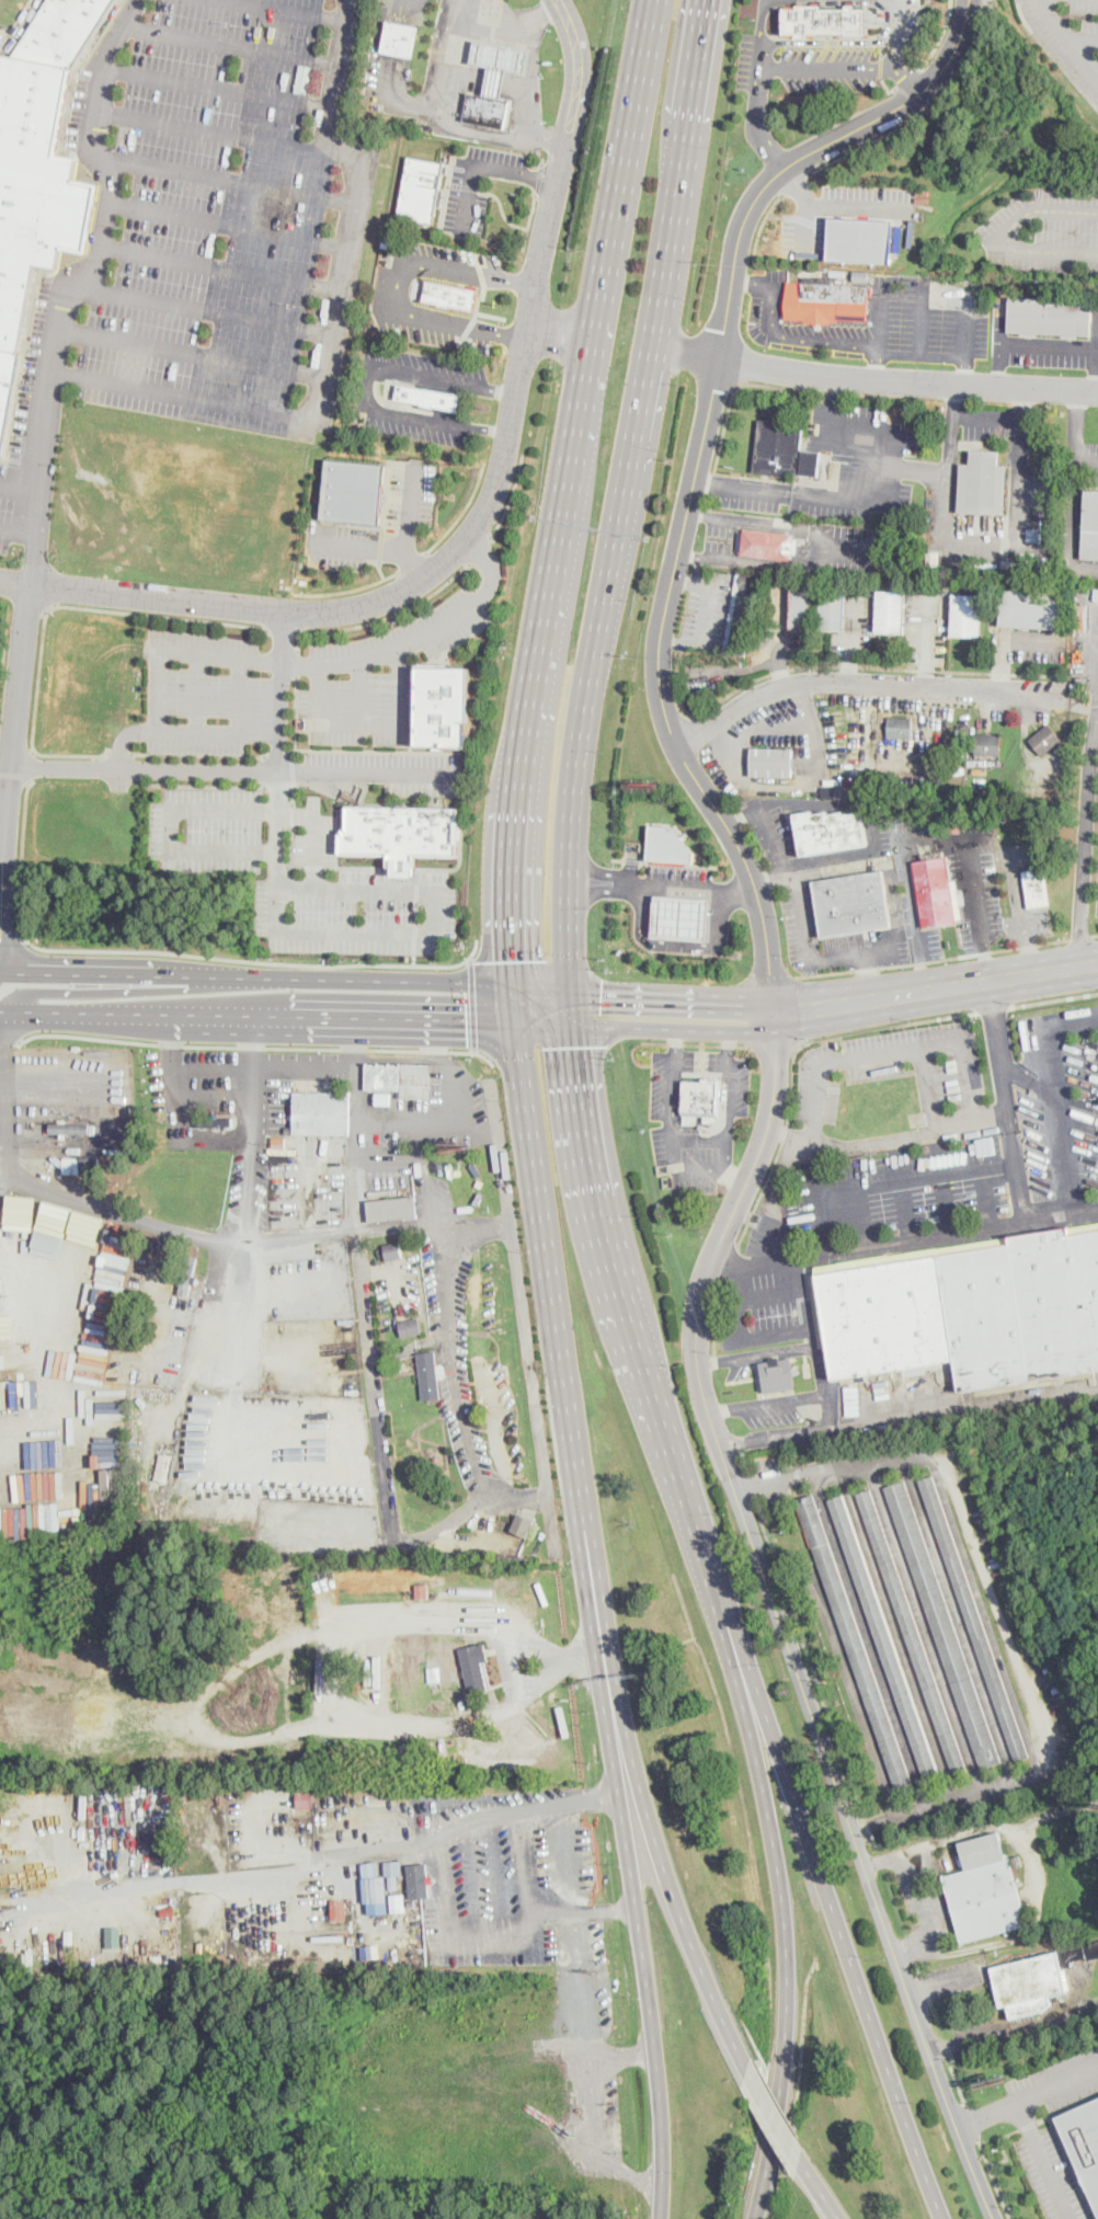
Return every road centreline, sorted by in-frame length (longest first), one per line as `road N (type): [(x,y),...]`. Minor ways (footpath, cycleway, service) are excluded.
road 1 (residential): [(995,2218),(928,2051),(699,1376),(705,1280),(773,1114),(776,1004)]
road 2 (residential): [(776,1004),(748,866),(673,740),(661,689),(661,631),(745,217),(782,169),(937,78),(962,38),(969,0)]
road 3 (residential): [(0,585),(319,614),(377,600),(450,559),(501,482),(531,328),(577,73),(558,0)]
road 4 (primary): [(946,2218),(714,1579)]
road 5 (primary): [(590,1553),(659,2079),(659,2218)]
road 6 (primary): [(755,2218),(780,2092),(785,1924),(714,1579)]
road 7 (primary): [(513,983),(590,1553)]
road 8 (primary): [(714,1579),(608,1239),(574,1025)]
road 9 (primary): [(4,1013),(574,1025)]
road 10 (primary): [(590,1553),(652,1827),(697,1956),(750,2069)]
road 11 (residential): [(354,1227),(213,1239),(31,1182),(9,1158),(4,1013)]
road 12 (residential): [(648,348),(797,371),(1097,390)]
road 13 (residential): [(4,970),(11,756),(35,588)]
road 14 (primary): [(653,0),(583,369)]
road 15 (primary): [(583,369),(525,727)]
road 16 (primary): [(587,695),(648,348)]
road 17 (primary): [(808,1008),(1097,964)]
road 18 (primary): [(571,984),(572,817),(587,695)]
road 19 (primary): [(265,977),(4,970)]
road 20 (primary): [(525,727),(511,844),(513,983)]
road 21 (primary): [(513,983),(265,977)]
road 22 (primary): [(574,1025),(776,1030),(808,1008)]
road 23 (primary): [(808,1008),(602,995),(571,984)]
road 24 (primary): [(676,192),(710,0)]
road 25 (primary): [(182,976),(107,992),(45,992),(4,1013)]
road 26 (primary): [(648,348),(676,192)]

